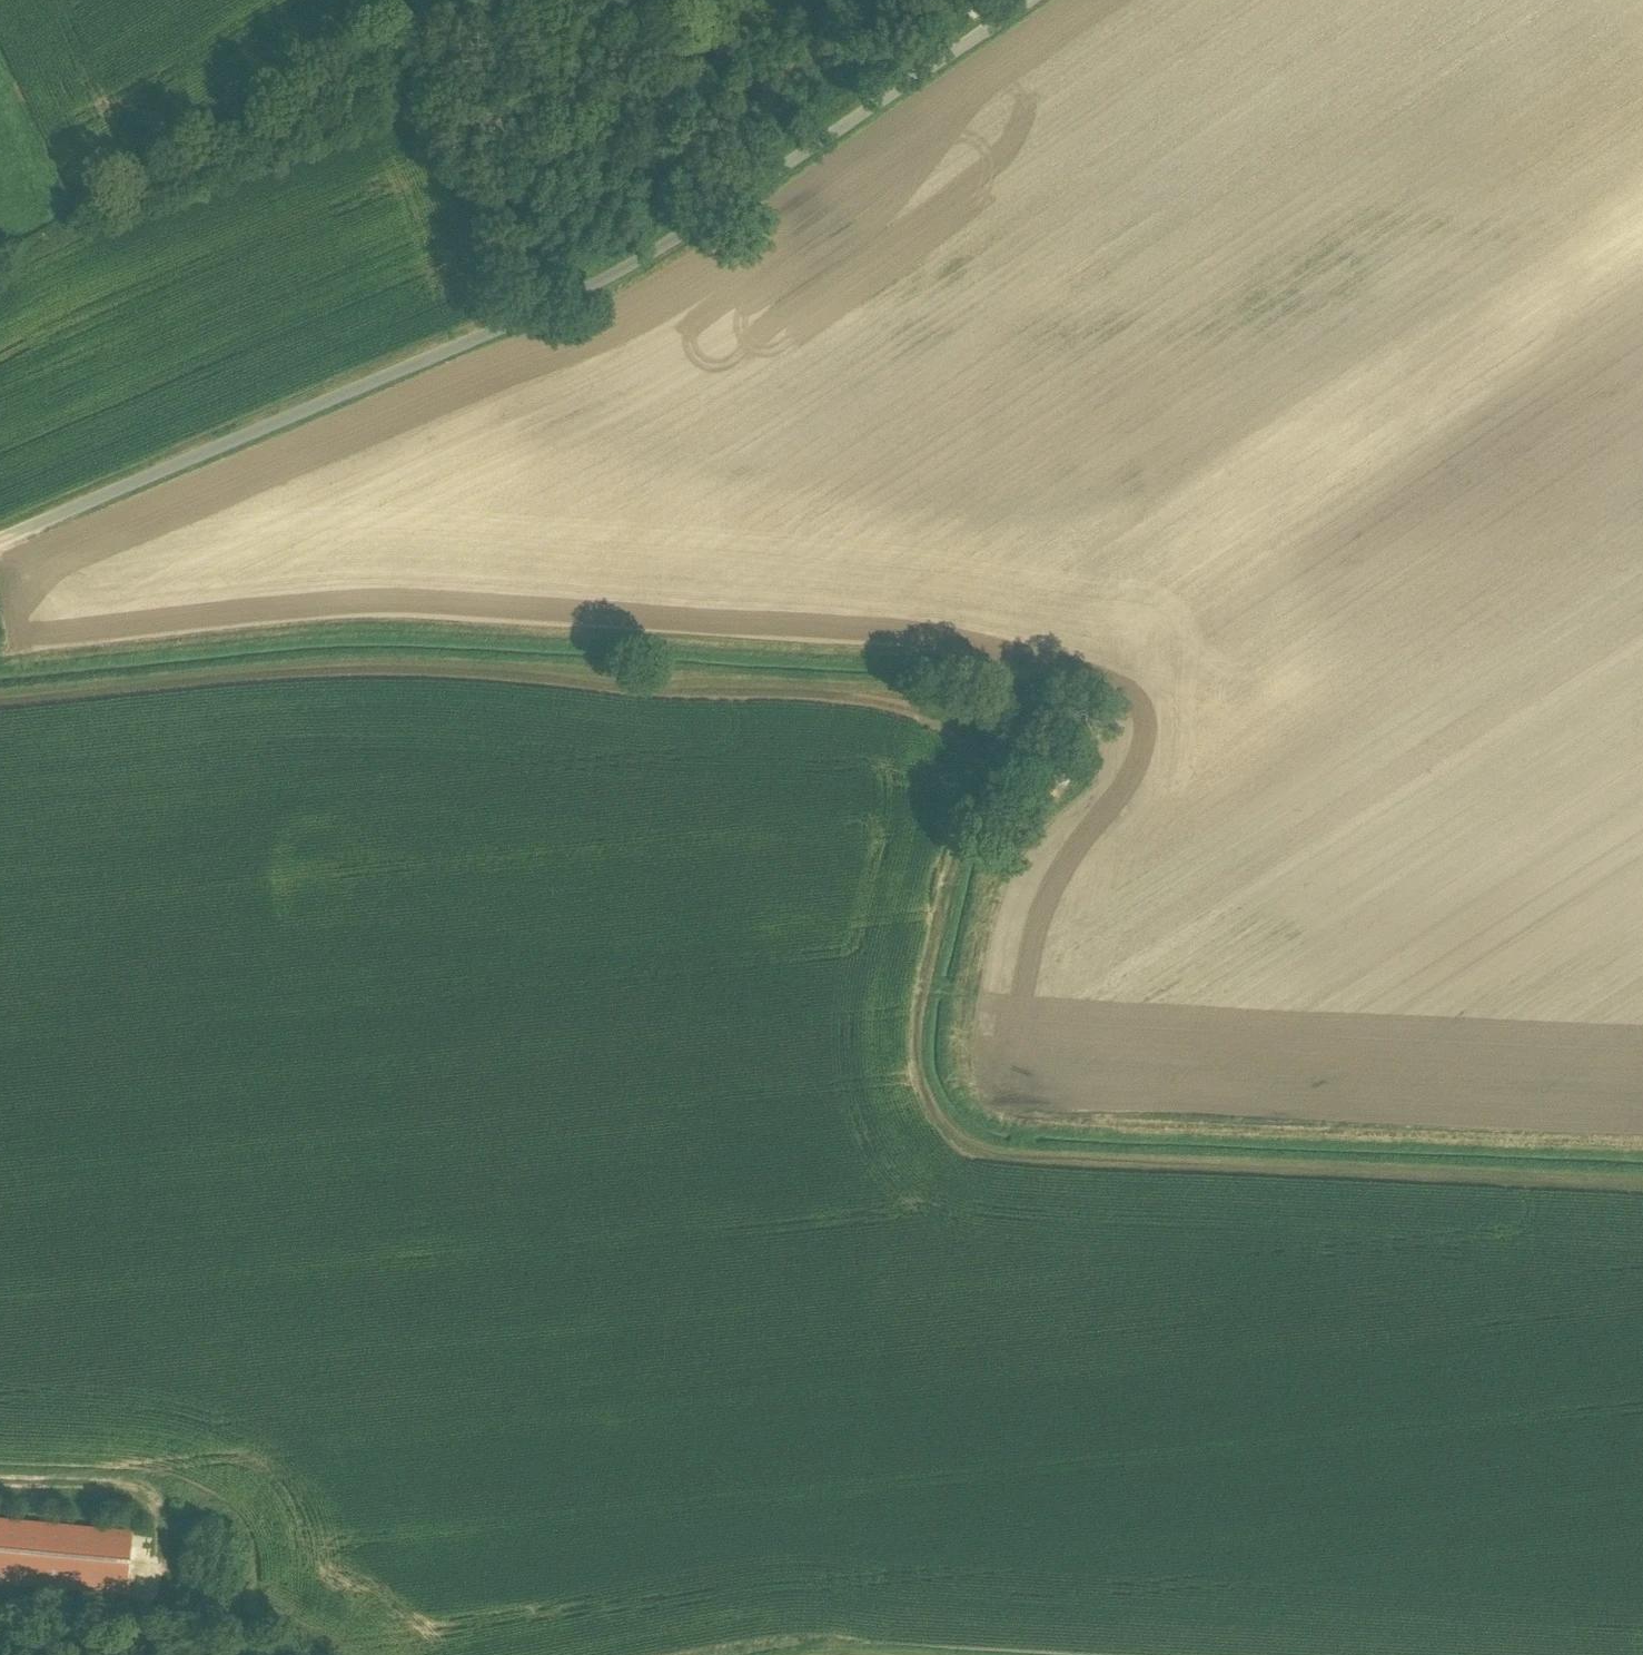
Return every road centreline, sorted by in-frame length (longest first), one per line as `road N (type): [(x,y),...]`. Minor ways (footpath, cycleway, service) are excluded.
road 1 (unclassified): [(1032,0),(685,234),(383,382),(0,538)]

